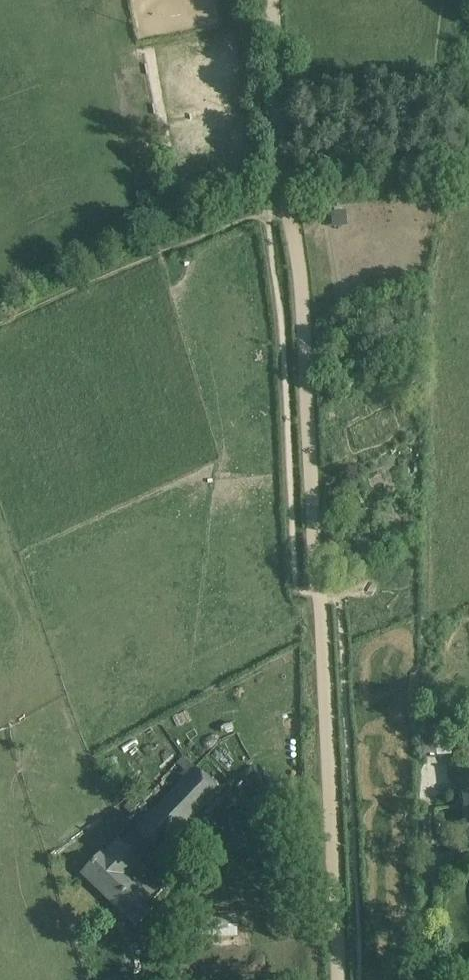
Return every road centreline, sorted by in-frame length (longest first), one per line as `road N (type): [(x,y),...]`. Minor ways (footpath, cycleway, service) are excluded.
road 1 (unclassified): [(272,0),(308,354),(339,979)]
road 2 (track): [(0,330),(288,205)]
road 3 (track): [(420,979),(433,863),(430,812)]

